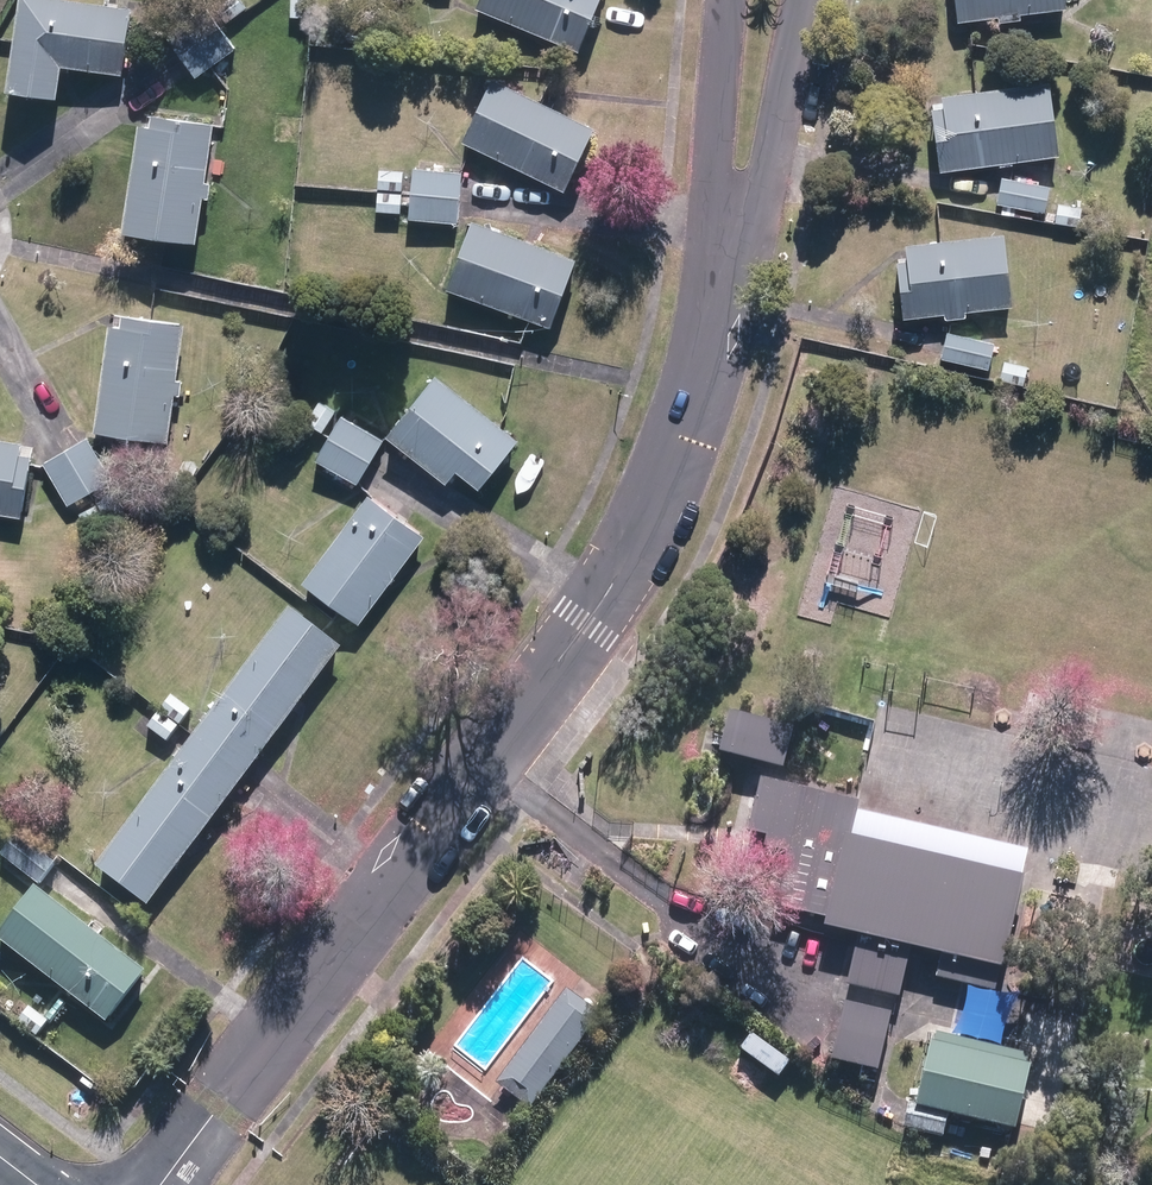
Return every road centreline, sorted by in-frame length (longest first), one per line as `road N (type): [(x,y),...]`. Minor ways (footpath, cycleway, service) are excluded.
road 1 (residential): [(162,1184),(605,596),(681,449),(727,273)]
road 2 (residential): [(804,0),(770,167),(727,273)]
road 3 (residential): [(727,273),(719,152),(727,0)]

